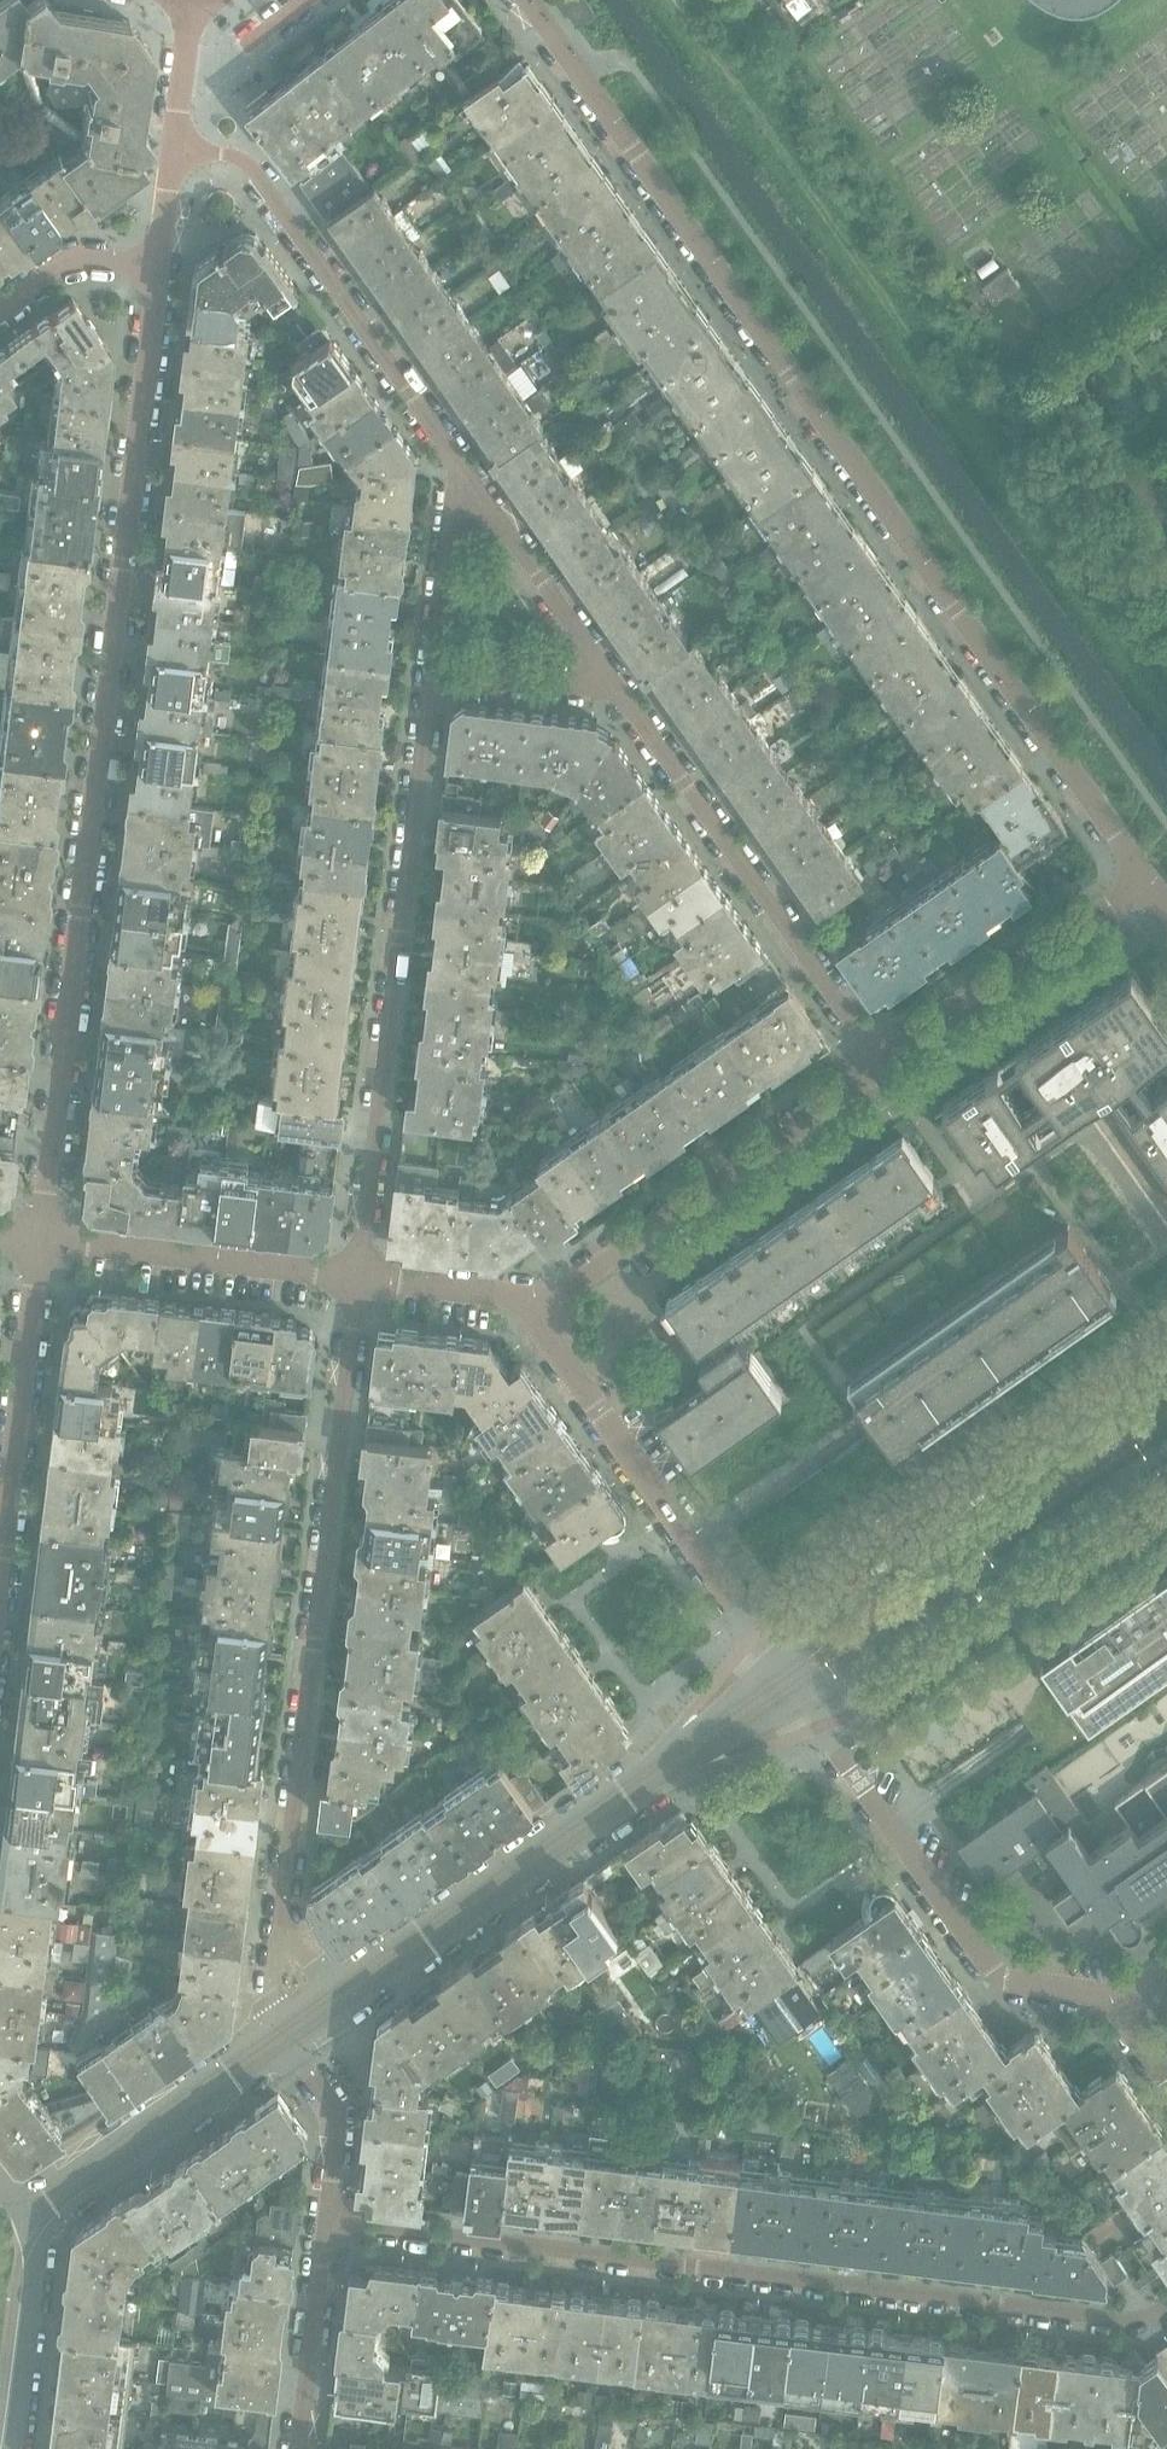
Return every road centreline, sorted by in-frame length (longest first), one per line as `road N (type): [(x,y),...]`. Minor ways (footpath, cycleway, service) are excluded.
road 1 (residential): [(1143,881),(528,0)]
road 2 (residential): [(42,1240),(158,268)]
road 3 (residential): [(1166,2308),(1136,2322),(327,2223)]
road 4 (residential): [(359,1278),(282,1911)]
road 5 (residential): [(433,674),(359,1278)]
road 6 (residential): [(787,1679),(332,2004)]
road 7 (residential): [(1166,1379),(881,1580),(832,1619),(787,1679)]
road 8 (residential): [(607,675),(884,1067)]
road 9 (residential): [(1108,1998),(1002,1978),(787,1679)]
road 10 (residential): [(174,150),(252,169),(474,480)]
road 11 (residential): [(787,1679),(528,1301)]
road 12 (residential): [(787,1679),(847,1673),(1166,1457)]
road 13 (residential): [(528,1301),(561,1296),(884,1067)]
road 14 (residential): [(0,1565),(42,1240)]
road 15 (residential): [(42,1240),(359,1278)]
road 16 (residential): [(884,1067),(1143,881)]
road 17 (residential): [(281,2040),(36,2209)]
road 18 (residential): [(14,2448),(42,2226),(36,2209)]
road 19 (residential): [(474,480),(607,675)]
road 20 (residential): [(327,2223),(301,2448)]
road 21 (residential): [(281,2040),(339,2112),(327,2223)]
road 22 (residential): [(474,480),(451,515),(433,674)]
road 23 (residential): [(433,674),(581,692),(607,675)]
road 24 (residential): [(0,308),(54,269),(83,261),(158,268)]
road 25 (residential): [(359,1278),(528,1301)]
road 26 (residential): [(186,61),(219,63),(304,0)]
road 27 (residential): [(282,1911),(272,2006),(281,2040)]

